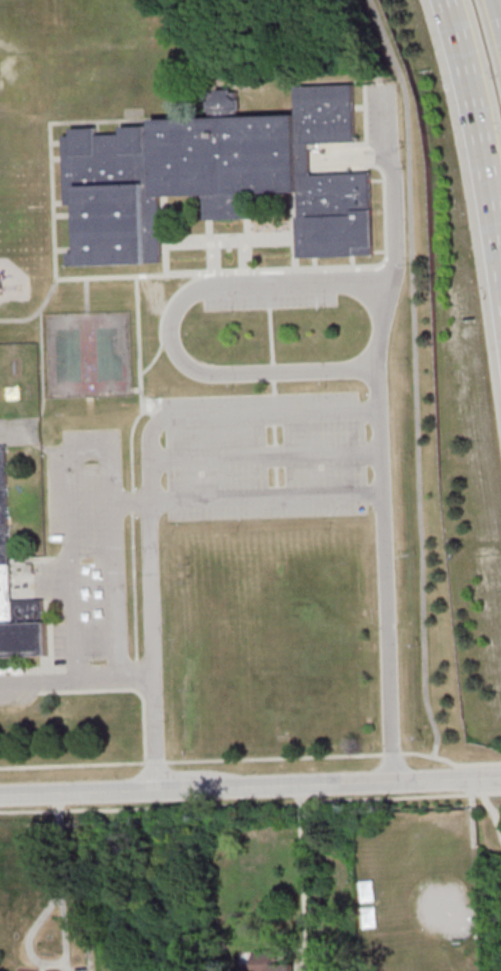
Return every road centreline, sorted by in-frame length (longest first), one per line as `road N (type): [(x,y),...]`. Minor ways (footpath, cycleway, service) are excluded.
road 1 (residential): [(500,780),(0,794)]
road 2 (motorway): [(441,0),(500,303)]

